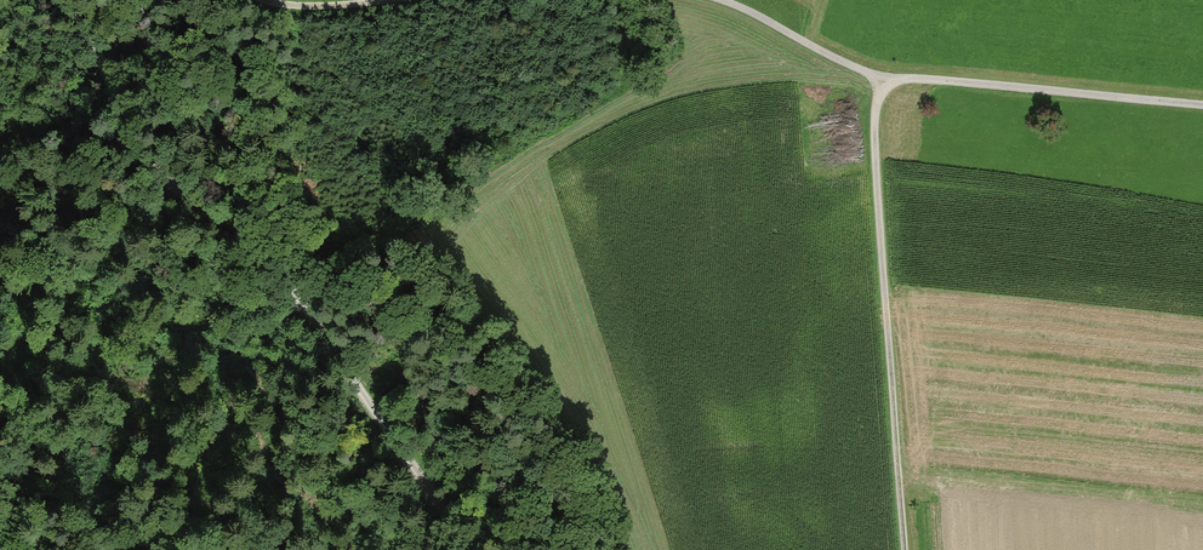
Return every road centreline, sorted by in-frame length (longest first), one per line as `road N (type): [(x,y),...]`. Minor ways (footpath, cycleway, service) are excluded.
road 1 (track): [(1202,104),(889,81),(875,125),(906,549)]
road 2 (track): [(57,0),(101,61),(155,168),(280,272),(474,549)]
road 3 (track): [(724,0),(889,81)]
road 4 (track): [(257,0),(385,0)]

